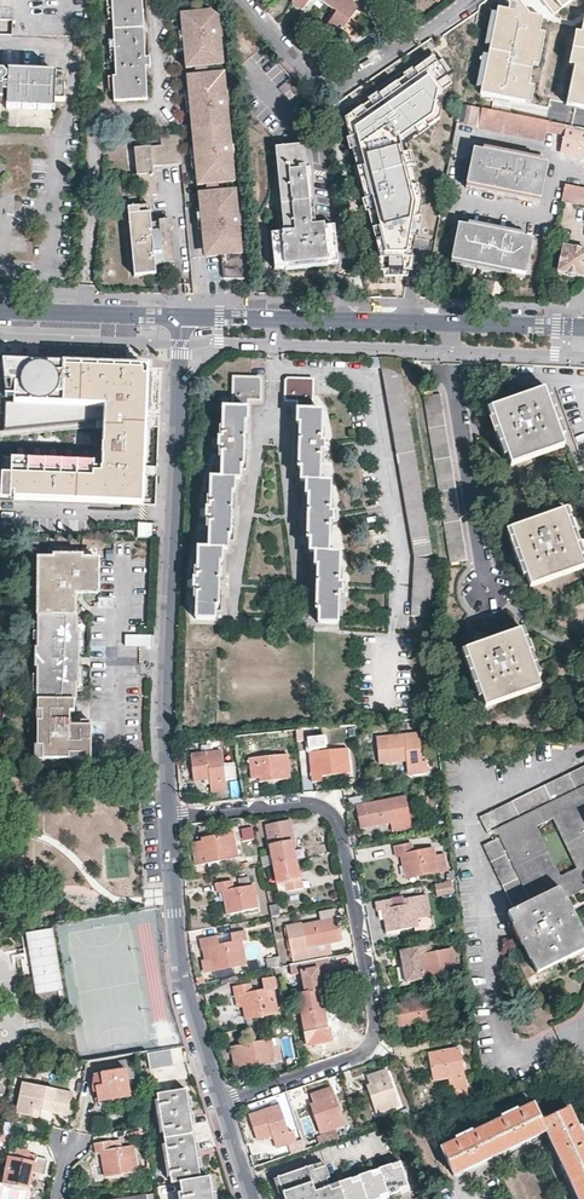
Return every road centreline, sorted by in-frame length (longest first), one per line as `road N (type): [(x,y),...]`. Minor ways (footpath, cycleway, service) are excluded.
road 1 (residential): [(221,1101),(364,1051),(376,1034),(339,825),(314,804),(168,815)]
road 2 (residential): [(183,317),(168,815)]
road 3 (tertiary): [(583,329),(183,317)]
road 4 (residential): [(168,815),(181,972),(221,1101)]
road 5 (residential): [(465,0),(341,88),(317,82),(243,0)]
road 6 (tertiary): [(0,311),(183,317)]

